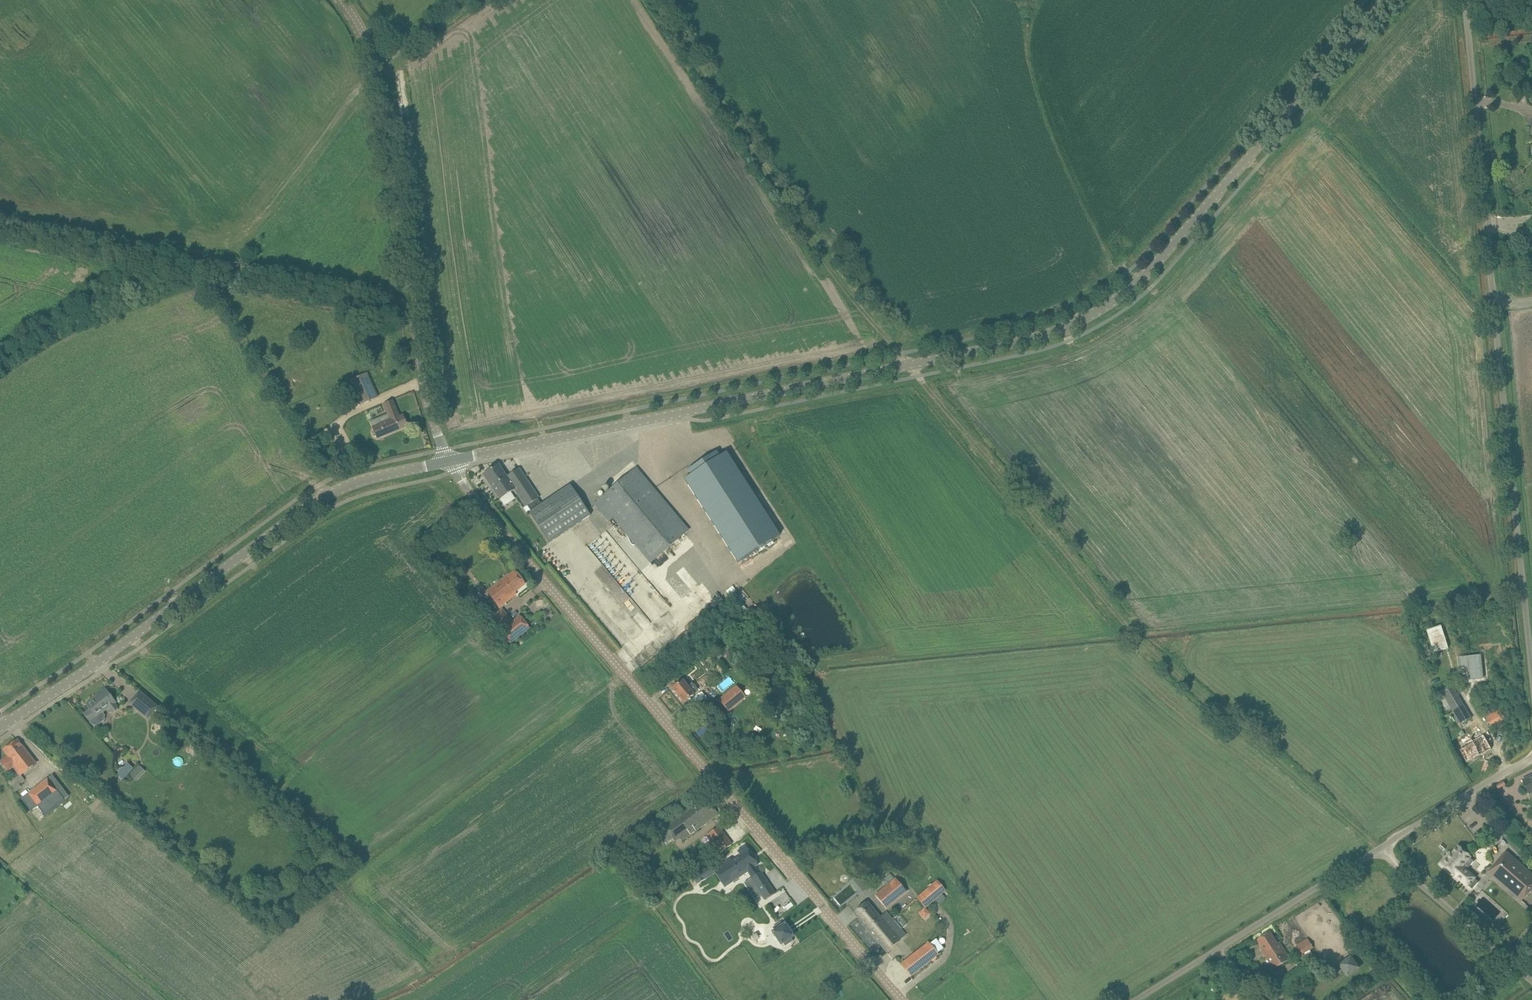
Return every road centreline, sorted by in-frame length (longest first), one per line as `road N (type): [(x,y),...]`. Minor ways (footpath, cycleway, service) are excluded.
road 1 (track): [(649,0),(804,236),(1135,637),(1379,849)]
road 2 (unclassified): [(449,461),(1075,323),(1148,272),(1384,0)]
road 3 (unclassified): [(903,999),(449,461)]
road 4 (unclassified): [(1531,672),(1464,0)]
road 5 (unclassified): [(0,731),(313,502),(368,478),(449,461)]
road 6 (unclassified): [(449,461),(425,399),(407,300),(378,83),(340,0)]
road 7 (track): [(0,223),(407,300)]
road 8 (unclassified): [(1137,999),(1379,849)]
road 9 (unclassified): [(1531,981),(1379,849)]
road 10 (track): [(0,358),(169,255)]
road 11 (unclassified): [(1379,849),(1531,755)]

